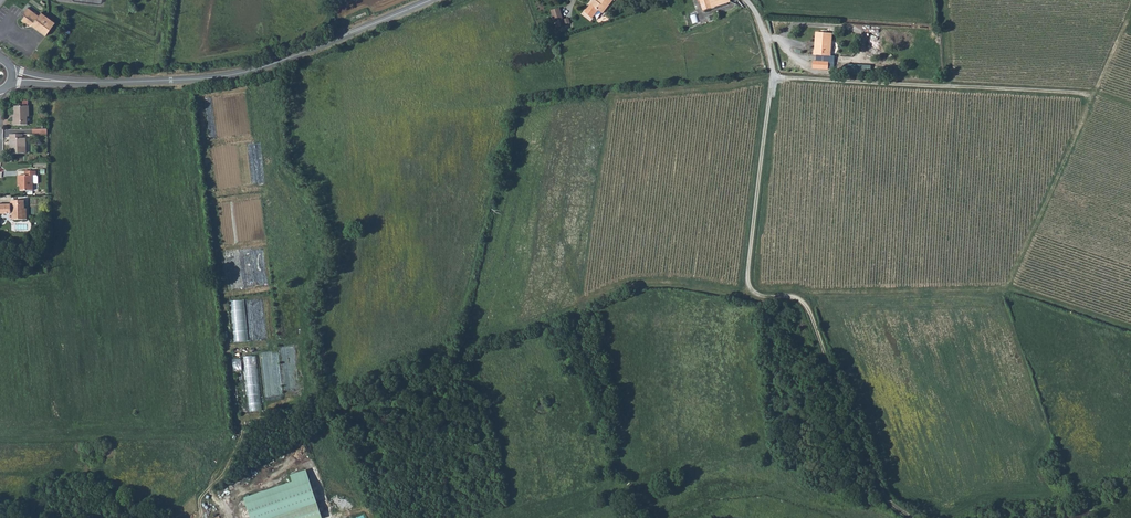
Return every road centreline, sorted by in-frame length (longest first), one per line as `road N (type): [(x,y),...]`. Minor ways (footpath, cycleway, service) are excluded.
road 1 (track): [(1095,95),(773,76),(749,288),(805,304),(880,491),(911,517)]
road 2 (track): [(1130,328),(1010,286),(1130,10)]
road 3 (tertiary): [(430,0),(243,72),(81,82)]

